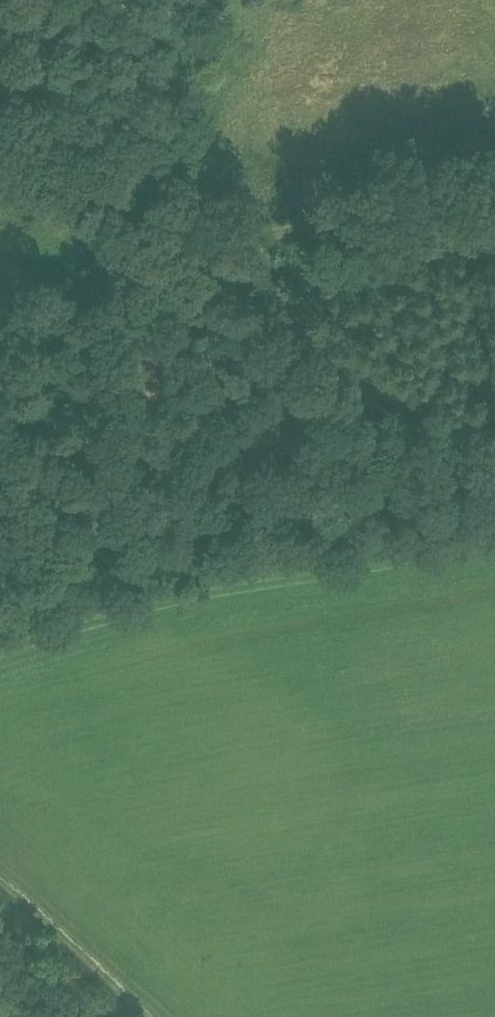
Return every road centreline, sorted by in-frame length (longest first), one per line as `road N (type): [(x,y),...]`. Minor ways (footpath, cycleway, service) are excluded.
road 1 (track): [(0,132),(219,240),(494,185)]

